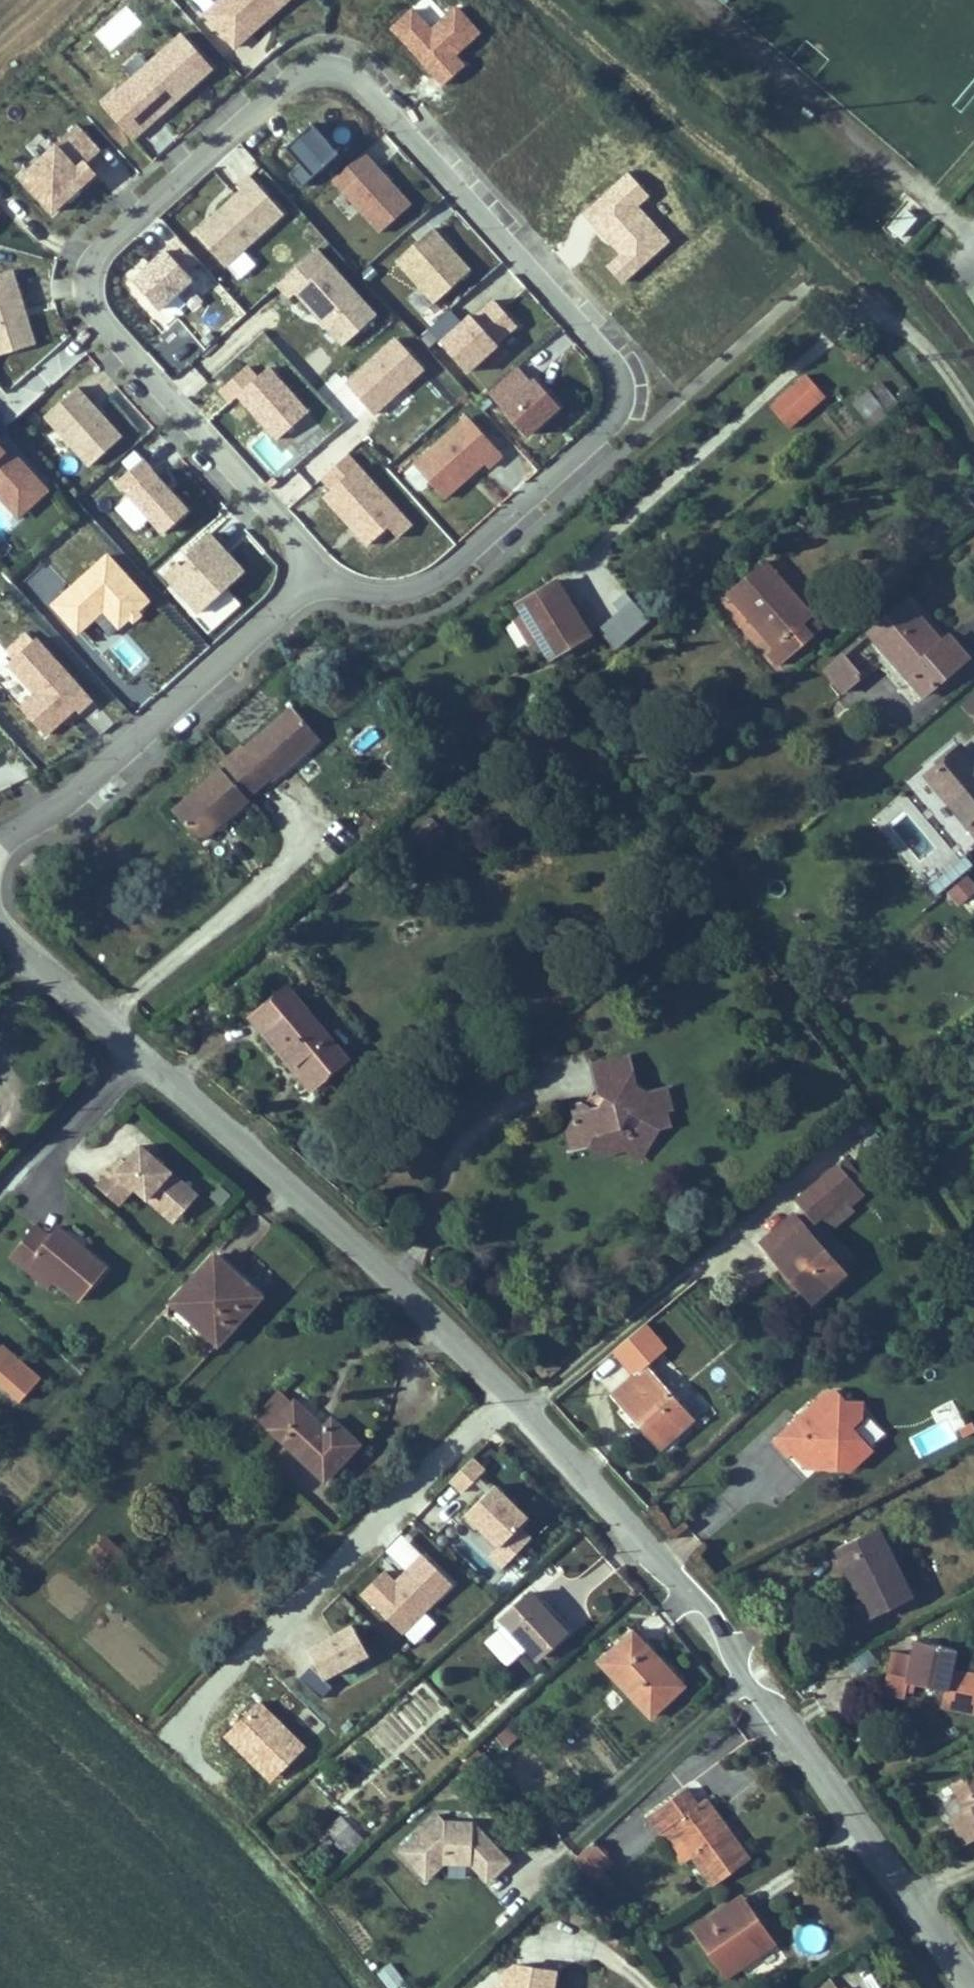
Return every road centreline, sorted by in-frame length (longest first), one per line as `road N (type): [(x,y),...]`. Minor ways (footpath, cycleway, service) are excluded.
road 1 (unclassified): [(0,921),(9,942),(515,1389),(894,1871),(973,1987)]
road 2 (residential): [(323,573),(388,596),(430,583),(611,423),(624,377),(350,78),(328,71),(304,79)]
road 3 (residential): [(304,79),(100,250),(93,290),(119,349),(323,573)]
road 4 (track): [(546,0),(879,300)]
road 5 (residential): [(323,573),(0,848)]

